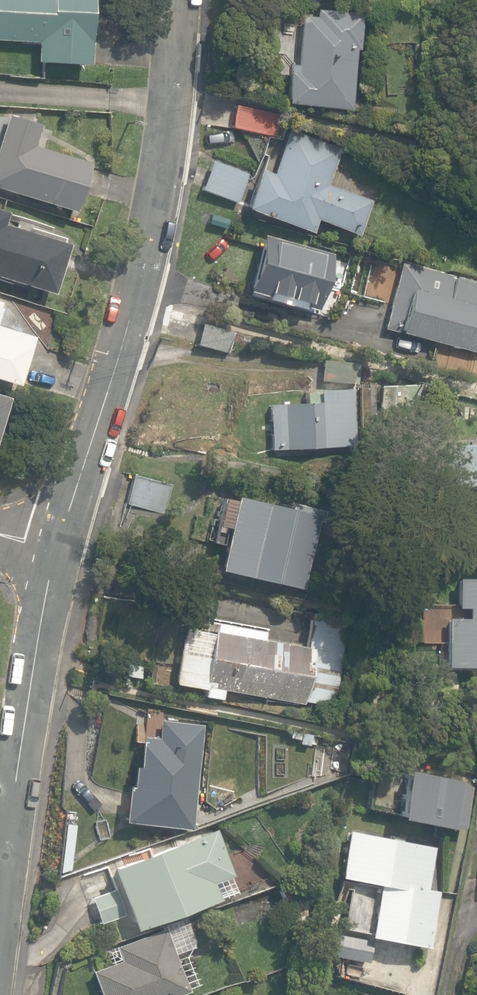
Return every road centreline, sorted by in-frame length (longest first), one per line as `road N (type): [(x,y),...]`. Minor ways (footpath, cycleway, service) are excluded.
road 1 (residential): [(60,545),(139,284),(168,107),(173,0)]
road 2 (residential): [(0,893),(60,545)]

